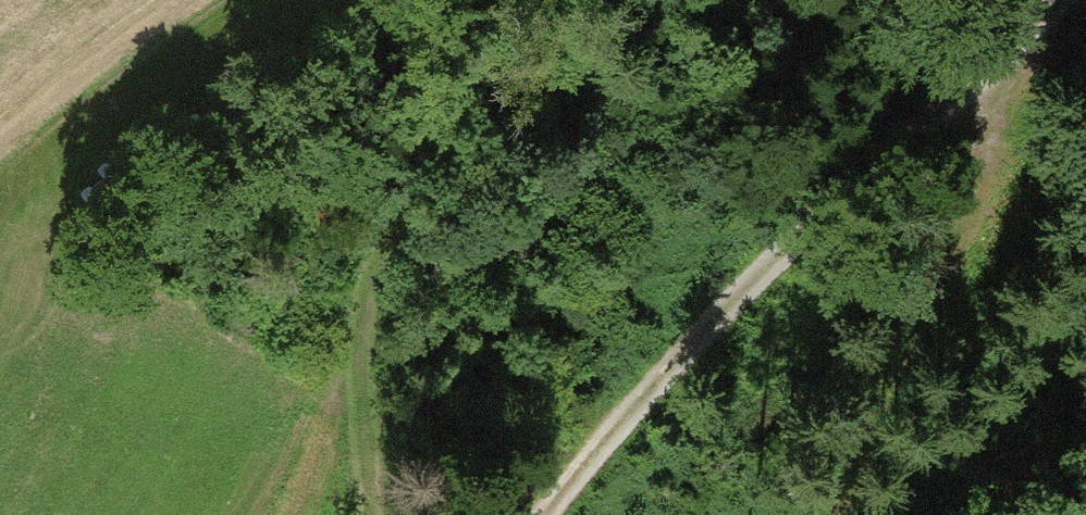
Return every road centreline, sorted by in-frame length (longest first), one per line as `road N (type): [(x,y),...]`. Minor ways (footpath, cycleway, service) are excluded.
road 1 (track): [(530,514),(674,357),(850,204),(1005,0)]
road 2 (track): [(591,0),(524,167),(501,514)]
road 3 (track): [(850,204),(783,514)]
road 4 (track): [(235,0),(65,142)]

